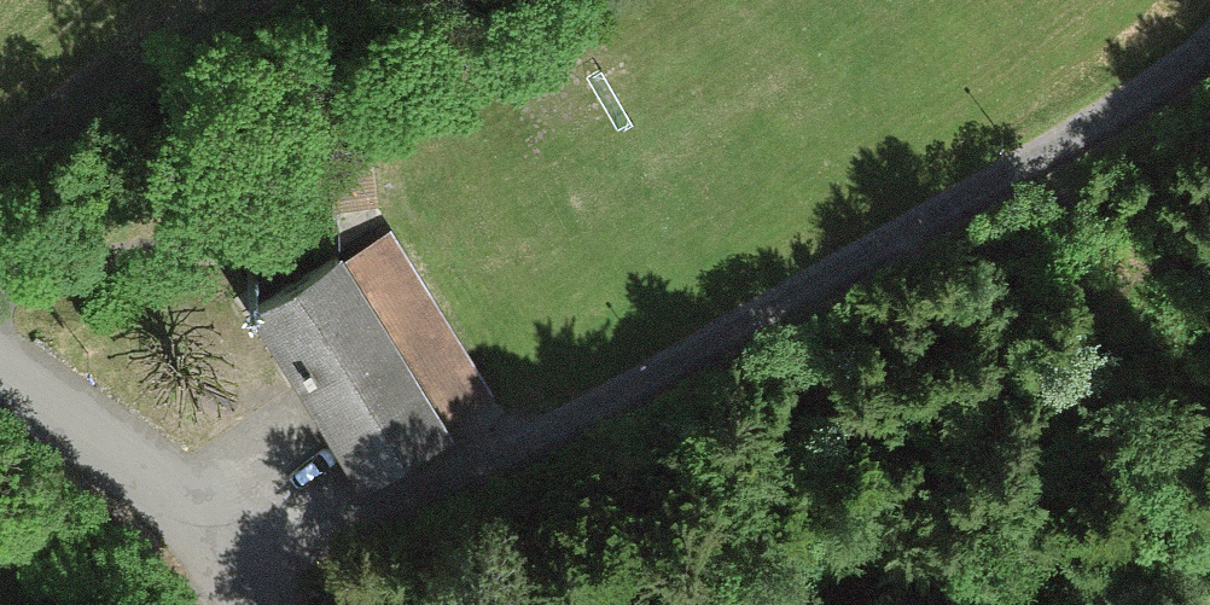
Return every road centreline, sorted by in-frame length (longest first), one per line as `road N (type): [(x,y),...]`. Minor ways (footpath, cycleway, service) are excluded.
road 1 (track): [(215,604),(221,571),(491,471),(725,357),(1209,36)]
road 2 (unclassified): [(0,373),(181,520),(244,604)]
road 3 (track): [(911,604),(1209,553)]
road 4 (track): [(274,551),(424,604)]

